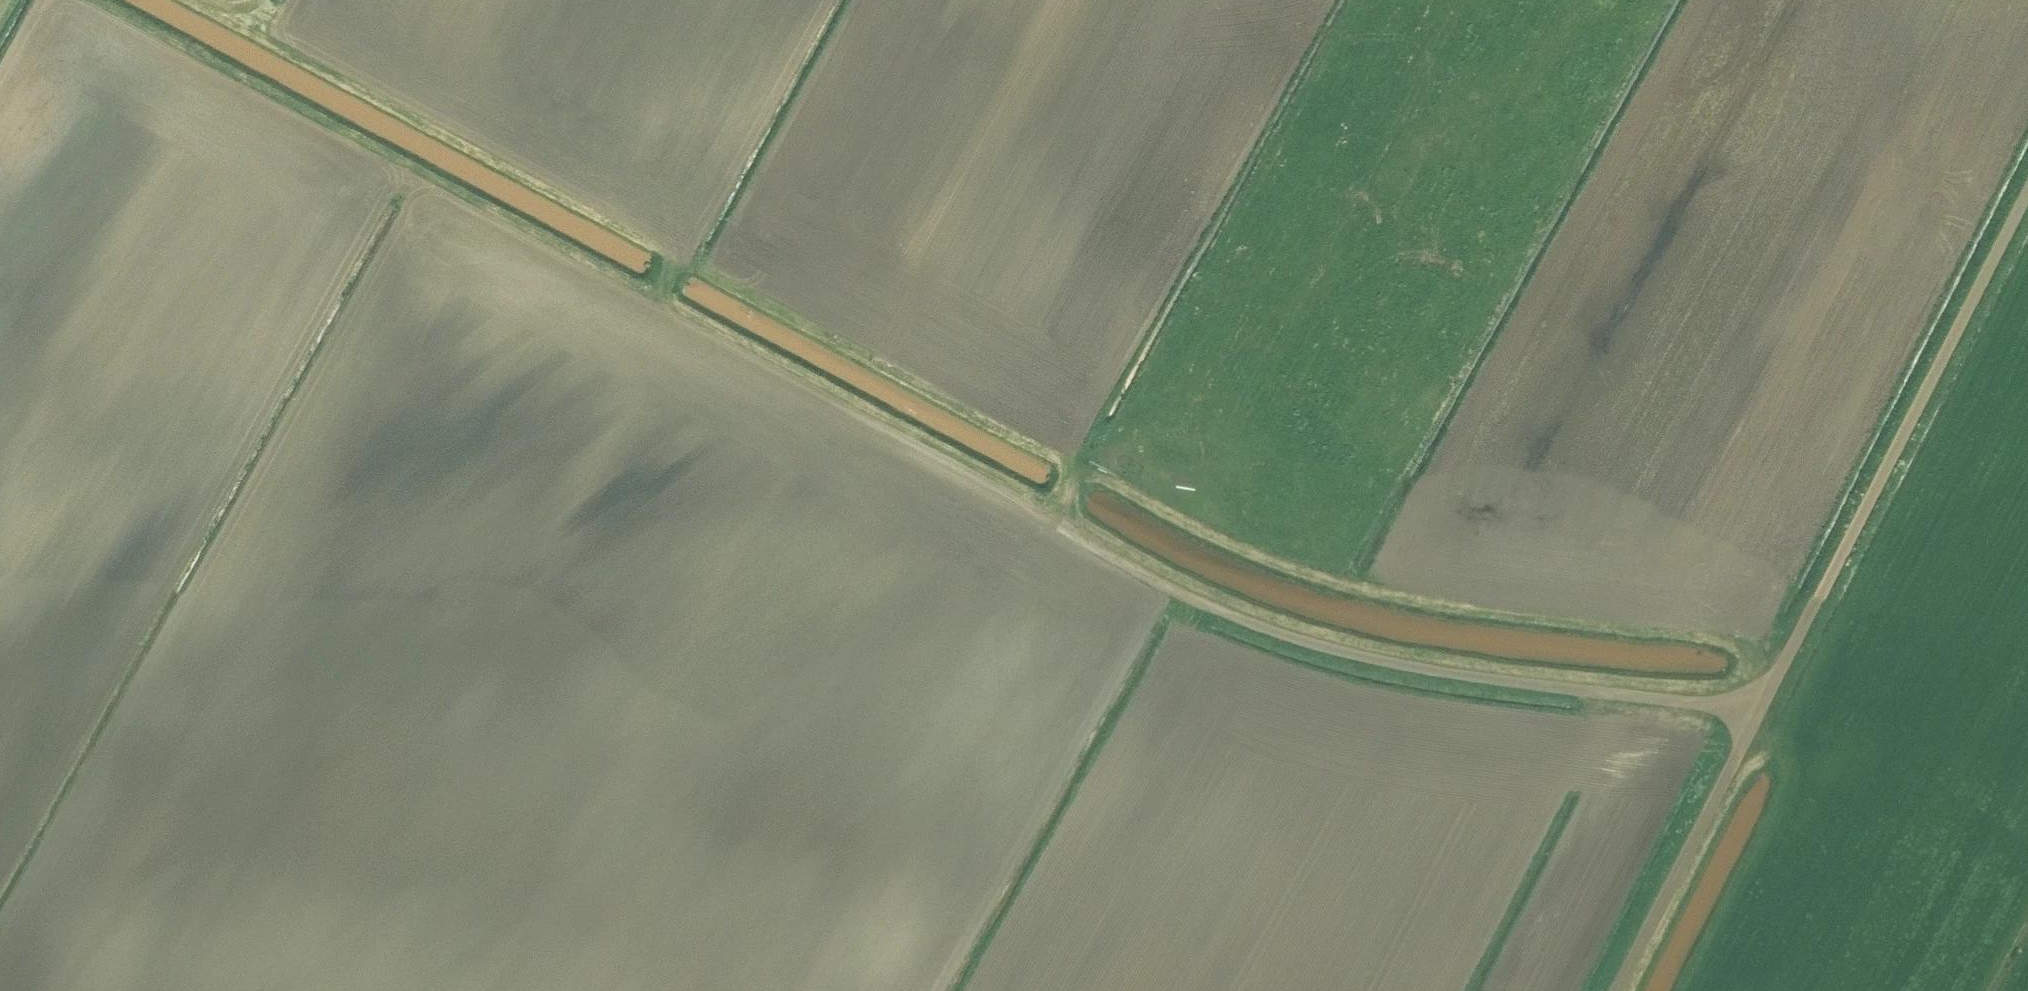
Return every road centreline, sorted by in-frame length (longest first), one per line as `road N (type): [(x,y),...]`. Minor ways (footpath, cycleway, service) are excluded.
road 1 (unclassified): [(1619,990),(2027,191)]

